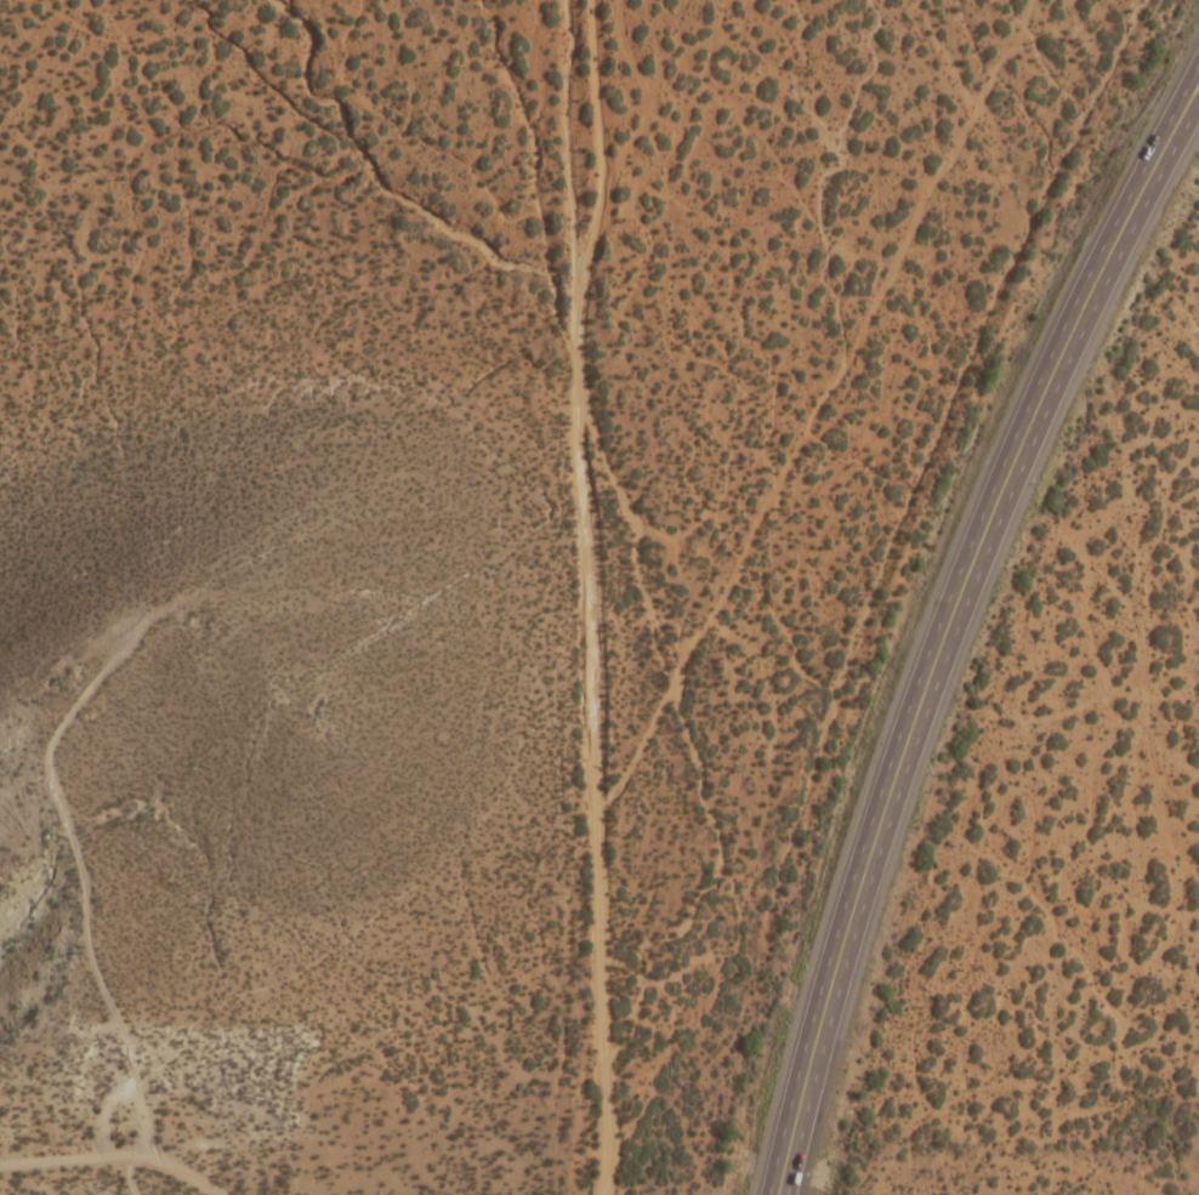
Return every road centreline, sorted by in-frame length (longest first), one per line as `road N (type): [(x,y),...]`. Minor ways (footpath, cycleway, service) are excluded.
road 1 (residential): [(563,0),(606,1194)]
road 2 (trunk): [(1198,86),(1059,352),(948,624),(849,915),(776,1194)]
road 3 (residential): [(1037,0),(709,635),(592,795)]
road 4 (residential): [(179,0),(397,214),(575,340)]
road 5 (residential): [(0,1163),(147,1159),(222,1194)]
road 6 (residential): [(1198,511),(987,525)]

